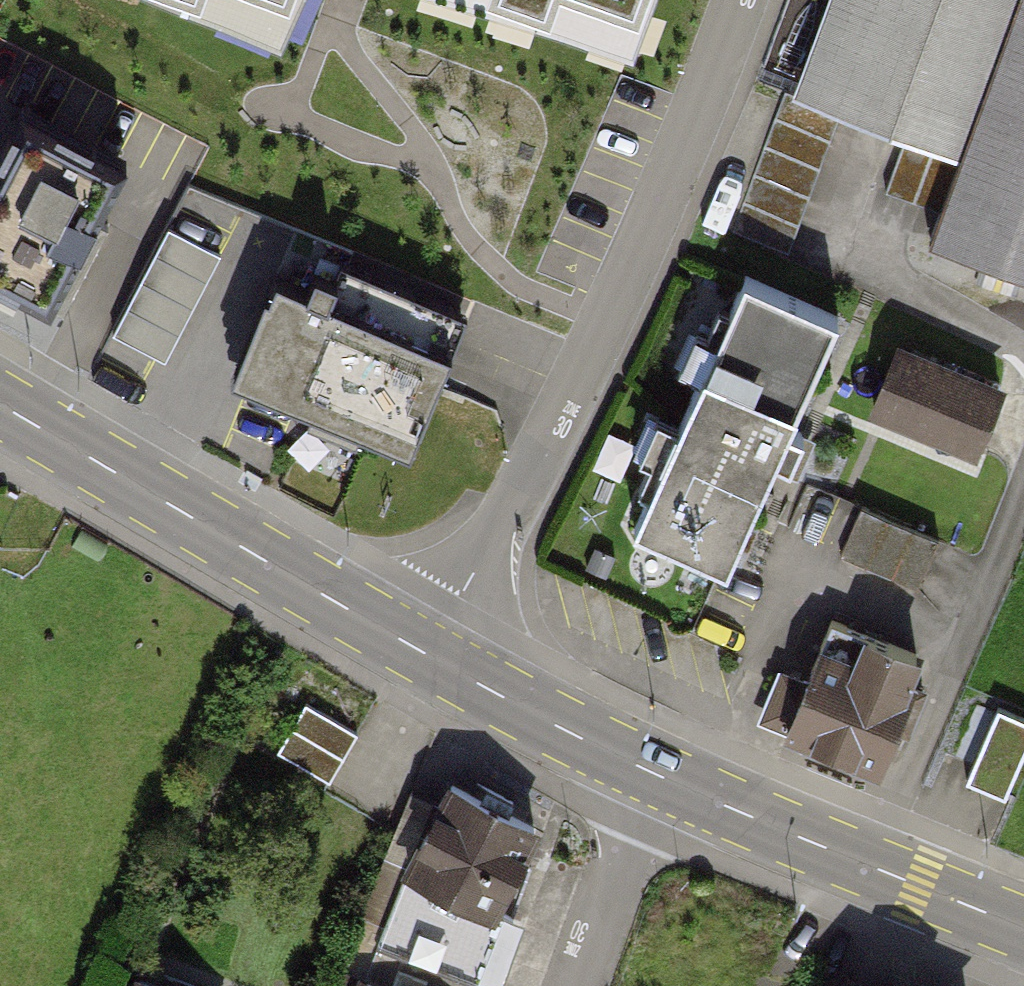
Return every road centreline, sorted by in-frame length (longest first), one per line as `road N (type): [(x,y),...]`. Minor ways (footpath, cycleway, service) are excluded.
road 1 (residential): [(739,0),(614,298),(434,657)]
road 2 (primary): [(0,402),(434,657)]
road 3 (primary): [(655,770),(1023,928)]
road 4 (primary): [(434,657),(655,770)]
road 5 (residential): [(577,985),(655,770)]

